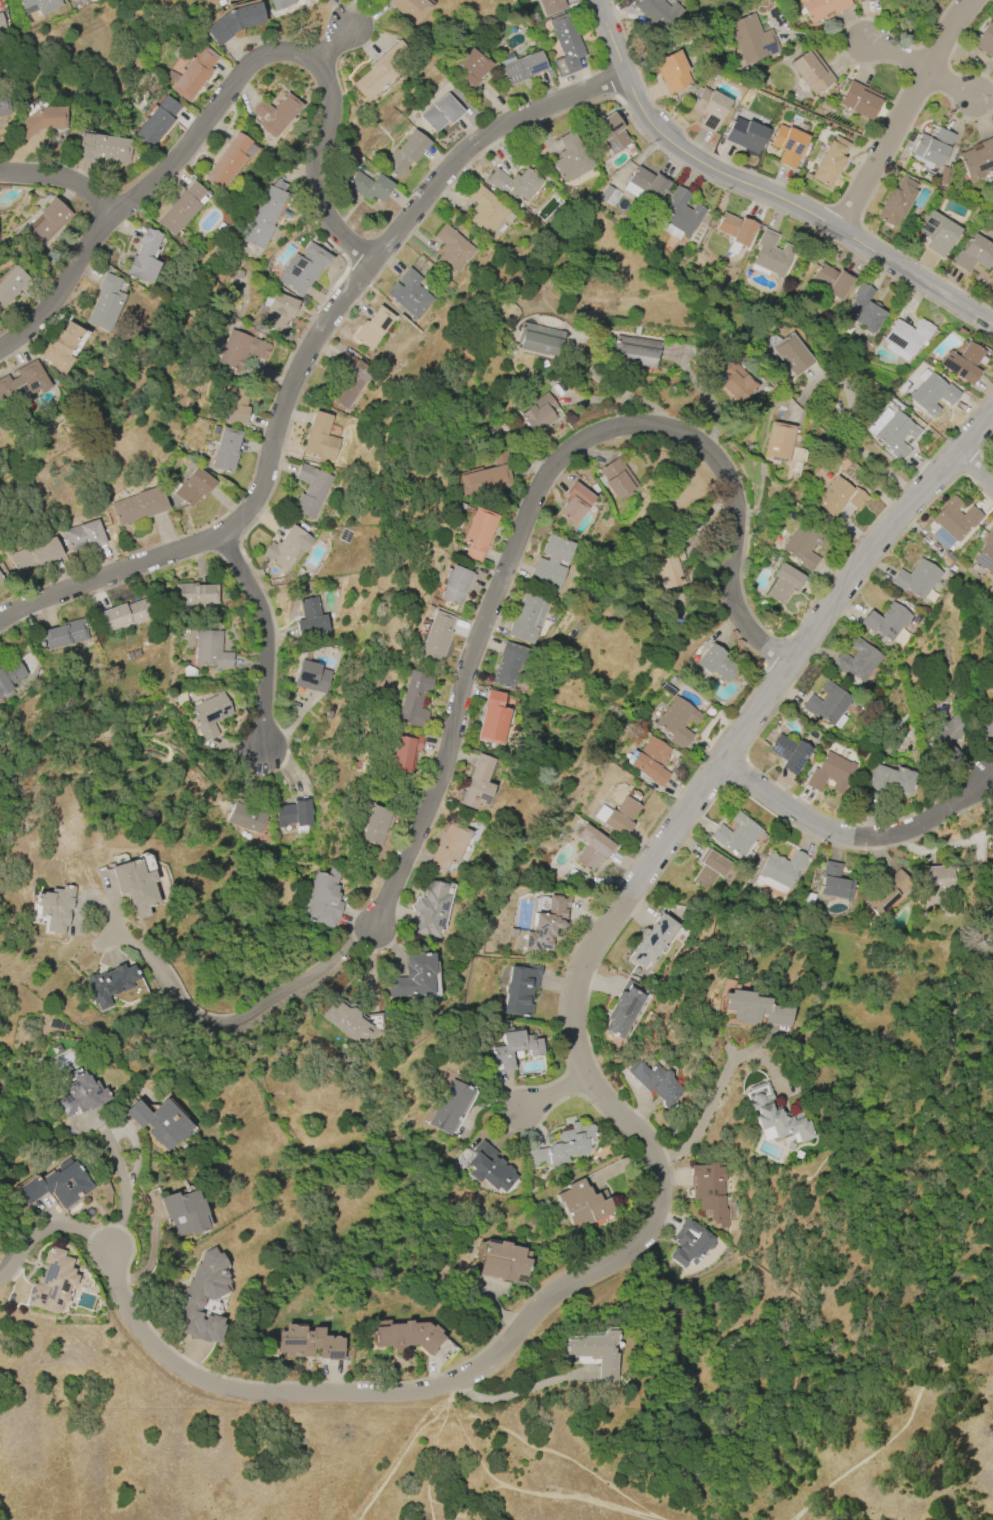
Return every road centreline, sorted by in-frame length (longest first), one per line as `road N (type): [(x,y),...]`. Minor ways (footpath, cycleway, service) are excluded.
road 1 (residential): [(992,404),(870,551),(582,971),(576,1044),(586,1080),(655,1153),(662,1179),(660,1209),(642,1244),(548,1301),(516,1339),(471,1372),(370,1395),(234,1392),(203,1381),(141,1336),(112,1249)]
road 2 (residential): [(788,668),(741,616),(732,590),(736,498),(725,472),(676,431),(606,431),(573,443),(540,476),(512,532),(457,685),(433,793),(372,931)]
road 3 (residential): [(628,74),(501,122),(375,263),(306,355),(284,397),(264,482),(248,513),(220,538),(0,619)]
road 4 (residential): [(375,263),(334,231),(311,186),(328,110),(328,84),(316,63),(256,56),(182,149),(107,216),(50,298),(0,345)]
road 5 (residential): [(599,0),(646,113),(663,134),(992,323)]
road 6 (residential): [(372,931),(286,1005),(230,1019),(189,1001),(147,953),(110,934)]
road 7 (residential): [(723,761),(811,821),(866,836),(928,818),(975,786)]
road 8 (residential): [(843,230),(974,0)]
road 9 (residential): [(220,538),(267,623),(271,663),(260,745)]
road 10 (residential): [(107,216),(91,187),(0,177)]

